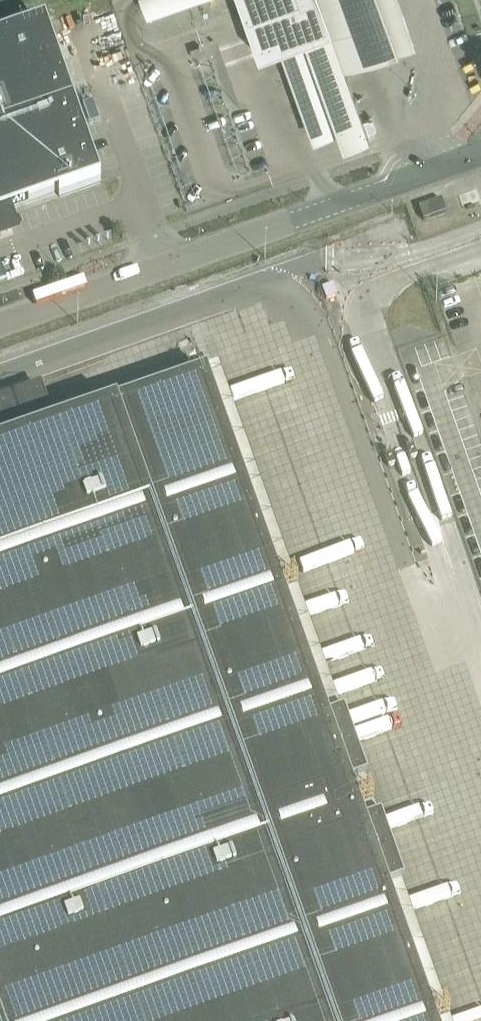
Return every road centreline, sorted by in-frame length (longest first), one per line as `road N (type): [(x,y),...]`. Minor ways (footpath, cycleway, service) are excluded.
road 1 (unclassified): [(480,154),(0,325)]

